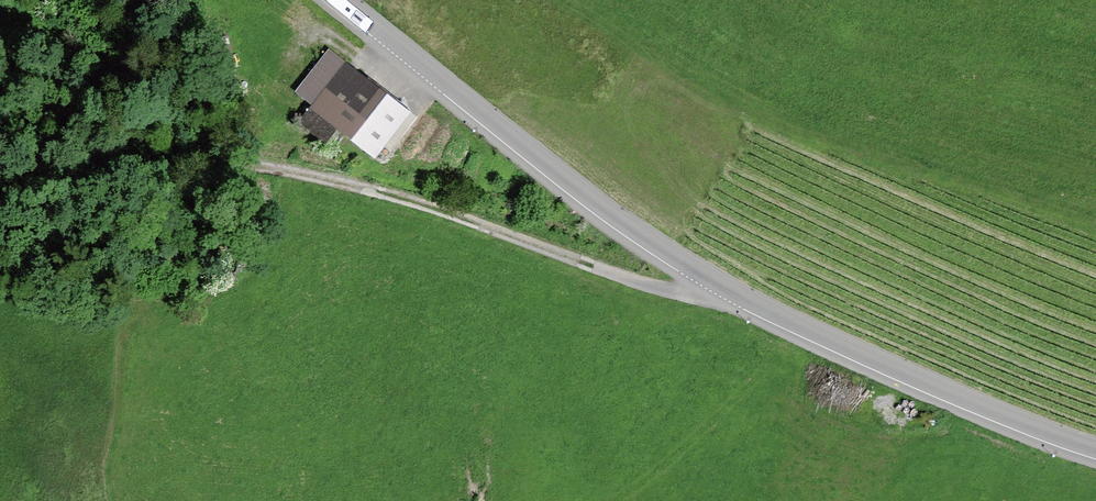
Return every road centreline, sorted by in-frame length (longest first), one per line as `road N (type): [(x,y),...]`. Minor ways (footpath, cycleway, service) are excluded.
road 1 (residential): [(1095,448),(734,292),(610,212),(342,0)]
road 2 (track): [(0,197),(101,170),(257,164),(408,200),(663,290),(734,292)]
road 3 (track): [(208,162),(170,109),(107,65),(0,17)]

